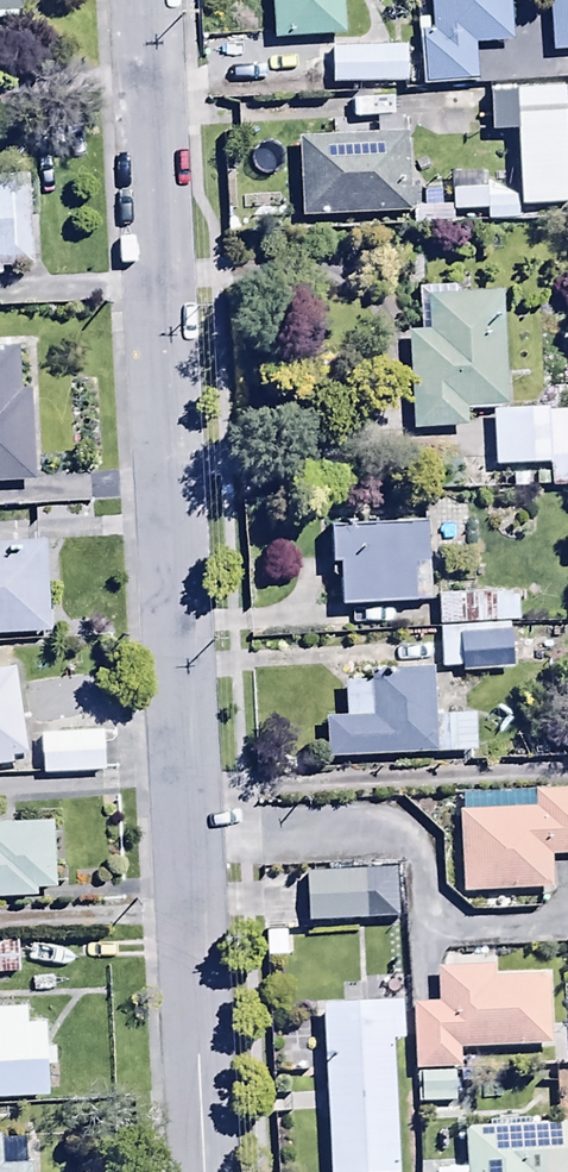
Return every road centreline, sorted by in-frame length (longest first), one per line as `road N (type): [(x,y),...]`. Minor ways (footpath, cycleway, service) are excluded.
road 1 (residential): [(140,0),(198,1171)]

